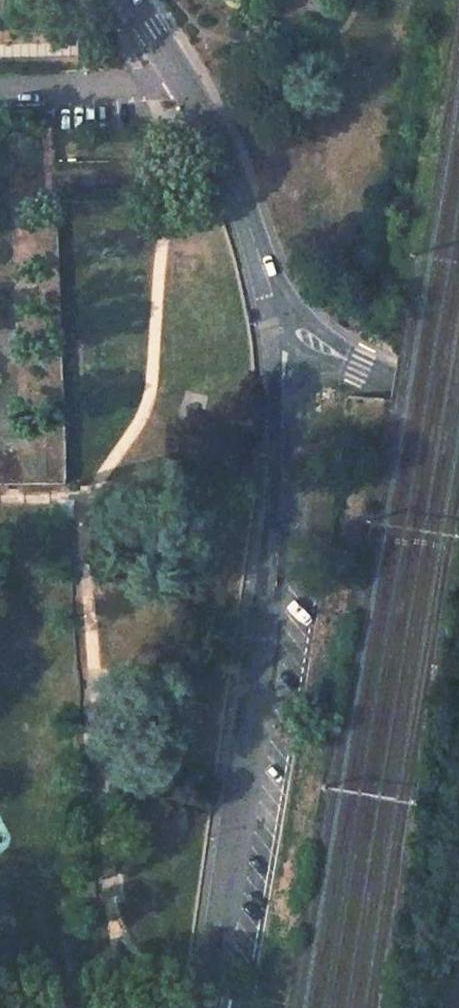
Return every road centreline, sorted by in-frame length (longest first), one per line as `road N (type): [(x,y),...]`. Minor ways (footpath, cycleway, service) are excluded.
road 1 (residential): [(280,325),(283,470),(273,576),(209,1007)]
road 2 (residential): [(129,0),(204,118),(280,325)]
road 3 (unclassified): [(458,412),(280,325)]

